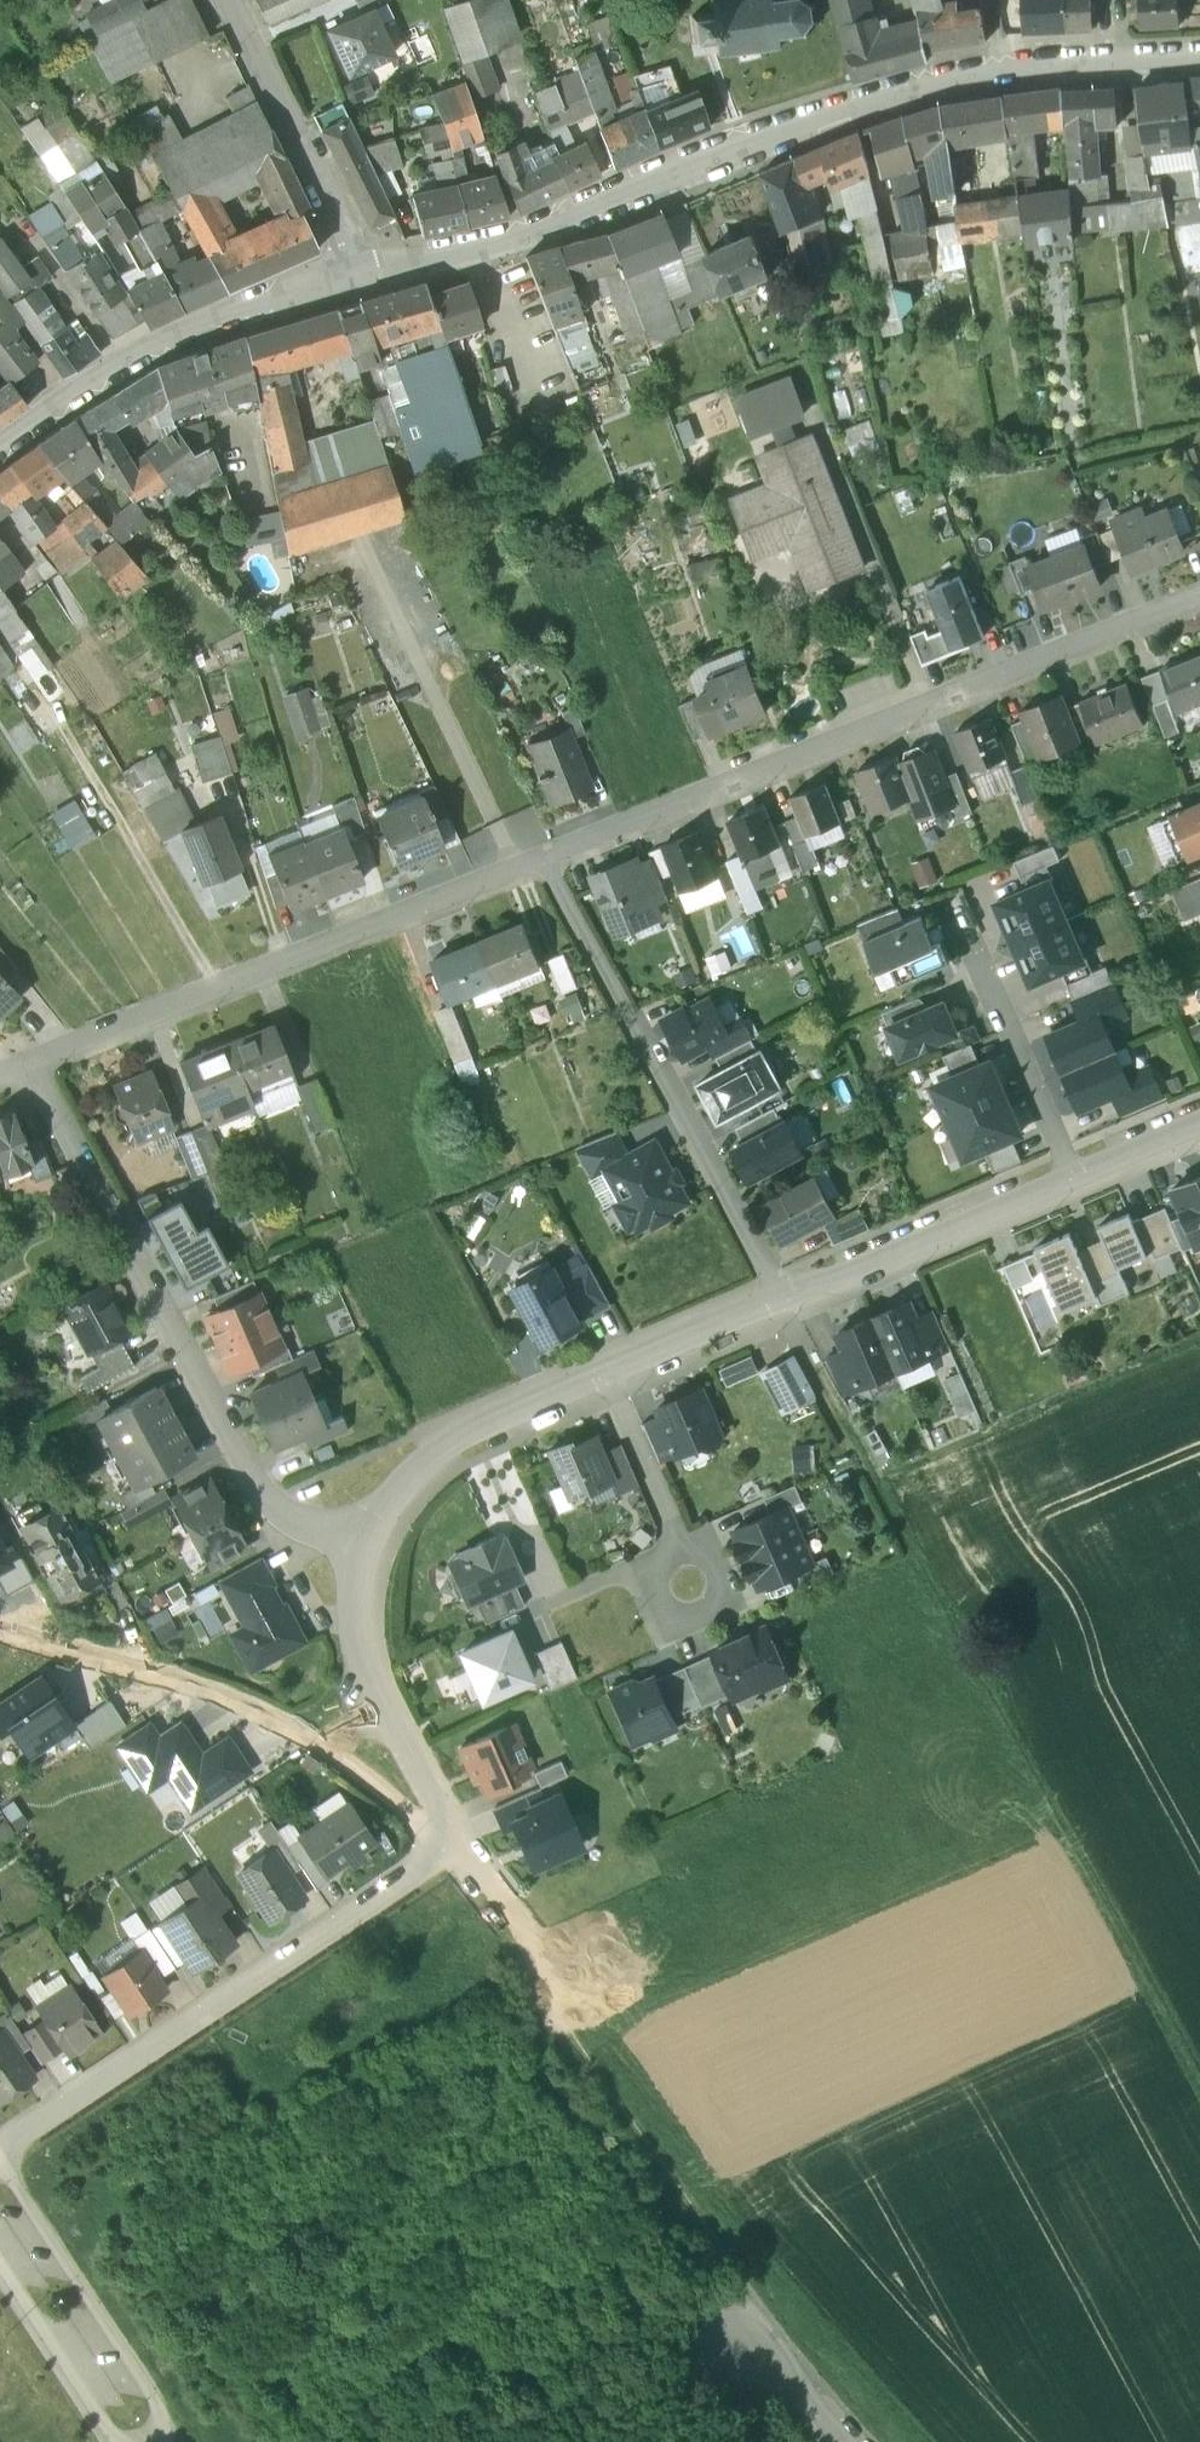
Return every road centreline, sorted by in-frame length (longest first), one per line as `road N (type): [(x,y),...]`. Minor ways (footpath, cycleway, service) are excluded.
road 1 (residential): [(362,275),(540,233),(930,87),(1199,55)]
road 2 (track): [(1199,2074),(829,1396)]
road 3 (residential): [(1199,594),(543,863)]
road 4 (track): [(925,2441),(673,2146),(499,1893)]
road 5 (residential): [(365,1544),(286,1511),(263,1491),(30,1072)]
road 6 (residential): [(543,863),(30,1072)]
road 7 (residential): [(0,2148),(436,1861)]
road 8 (residential): [(781,1297),(450,1441),(381,1509),(365,1544)]
road 9 (residential): [(781,1297),(543,863)]
road 10 (residential): [(1199,1121),(781,1297)]
road 11 (residential): [(0,450),(172,340),(362,275)]
road 12 (residential): [(0,1636),(215,1699),(292,1731),(366,1780)]
road 13 (residential): [(365,1544),(350,1589),(362,1680),(461,1845)]
road 14 (residential): [(164,2441),(167,2419),(0,2177)]
road 15 (residential): [(362,275),(226,0)]
road 16 (residential): [(0,2265),(114,2441)]
road 17 (residential): [(841,2441),(724,2305)]

